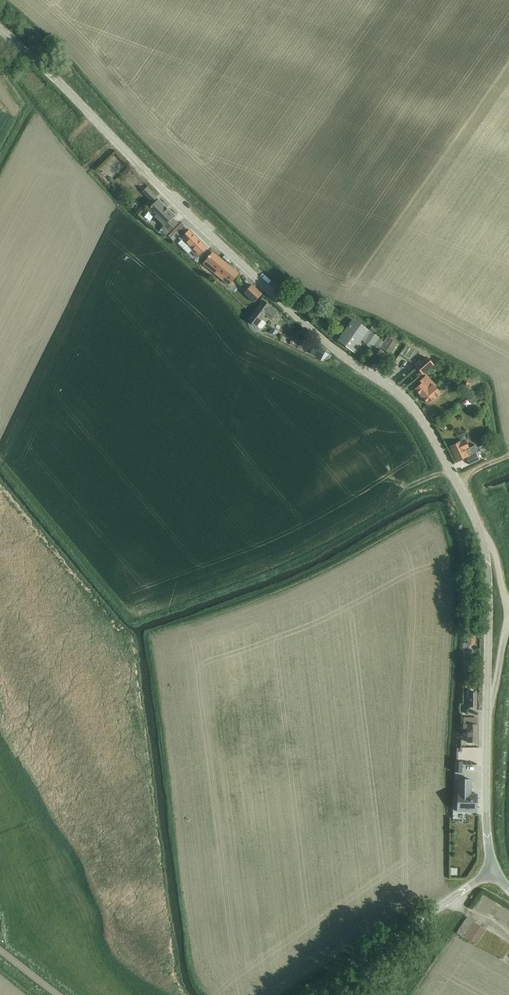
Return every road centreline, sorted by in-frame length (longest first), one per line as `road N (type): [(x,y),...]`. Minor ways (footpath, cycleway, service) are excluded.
road 1 (unclassified): [(484,537),(411,405),(218,243),(0,29)]
road 2 (unclassified): [(312,994),(494,868)]
road 3 (unclassified): [(487,714),(484,537)]
road 4 (unclassified): [(494,868),(486,822),(487,714)]

